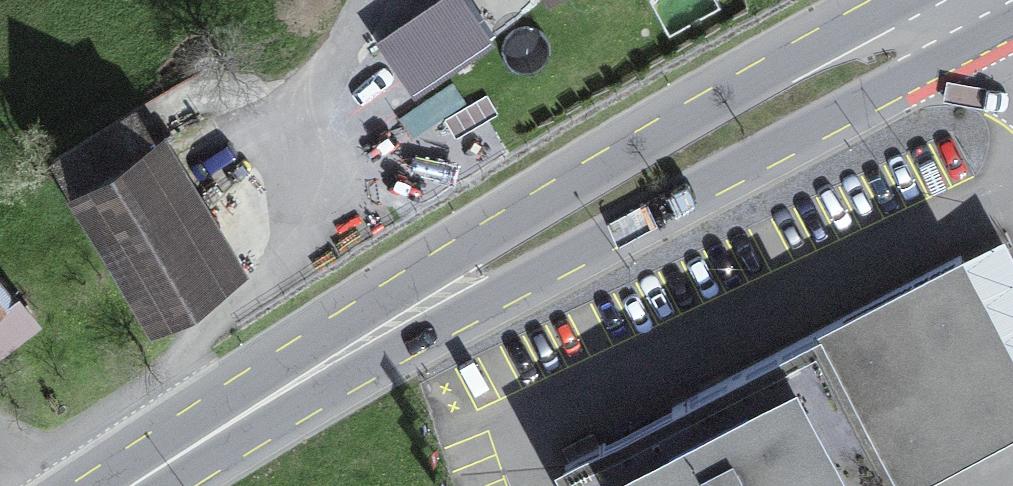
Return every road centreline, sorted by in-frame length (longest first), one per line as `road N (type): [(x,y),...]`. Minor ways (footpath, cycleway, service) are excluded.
road 1 (primary): [(989,1),(827,38),(340,322),(248,415)]
road 2 (primary): [(248,415),(378,366),(859,107),(989,1)]
road 3 (primary): [(248,415),(130,485)]

